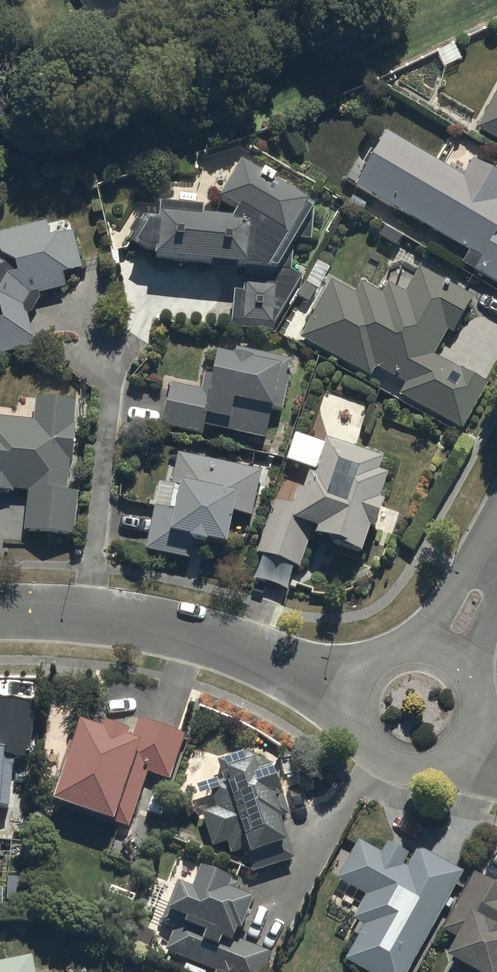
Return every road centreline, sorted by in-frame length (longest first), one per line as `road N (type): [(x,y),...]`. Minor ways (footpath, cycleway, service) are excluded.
road 1 (residential): [(355,693),(202,638),(99,618),(0,613)]
road 2 (residential): [(472,740),(442,767),(394,767),(358,733),(355,693)]

